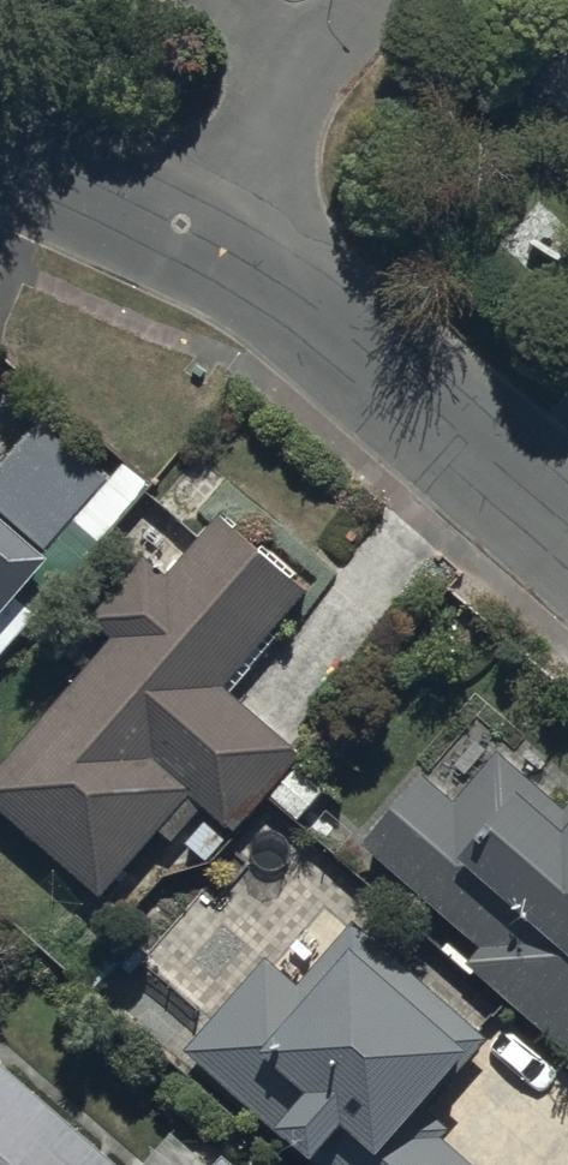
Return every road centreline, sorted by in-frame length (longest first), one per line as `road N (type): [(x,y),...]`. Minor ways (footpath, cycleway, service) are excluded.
road 1 (residential): [(567,538),(290,297),(176,233)]
road 2 (residential): [(314,75),(176,233)]
road 3 (residential): [(176,233),(0,155)]

